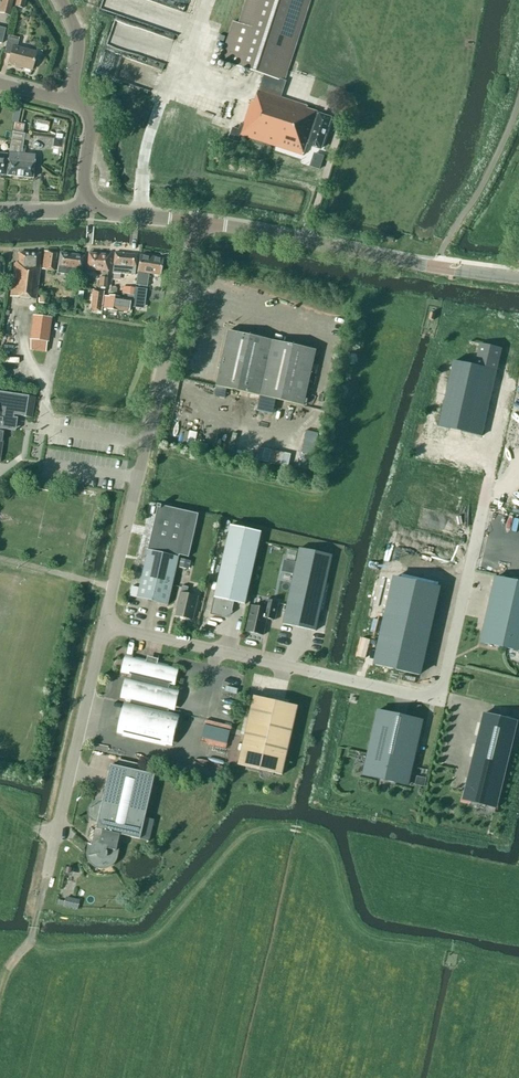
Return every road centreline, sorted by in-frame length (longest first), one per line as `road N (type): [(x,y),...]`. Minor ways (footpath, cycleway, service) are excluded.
road 1 (residential): [(471,556),(443,681),(431,696),(104,625)]
road 2 (residential): [(104,625),(194,222)]
road 3 (tertiary): [(518,278),(194,222)]
road 4 (residential): [(46,875),(104,625)]

